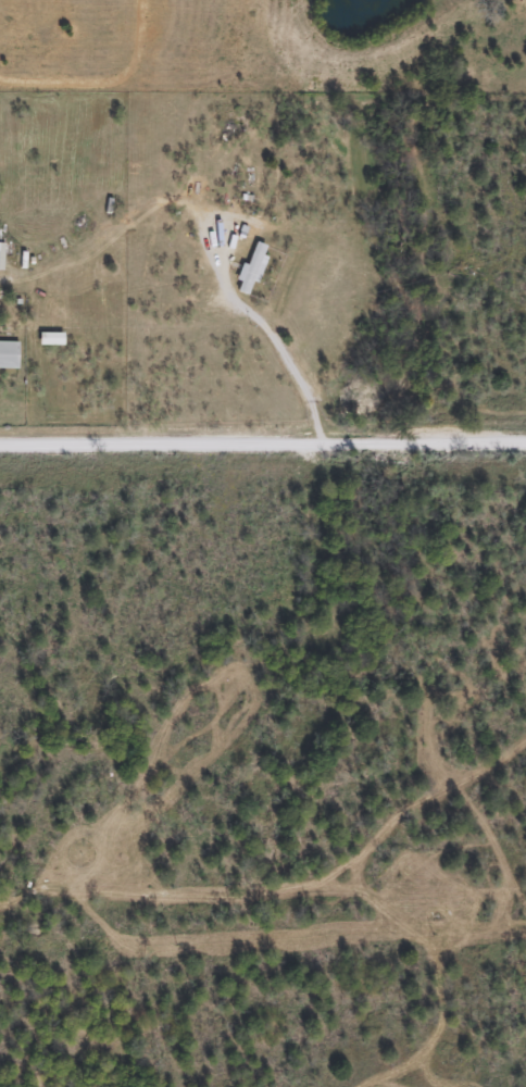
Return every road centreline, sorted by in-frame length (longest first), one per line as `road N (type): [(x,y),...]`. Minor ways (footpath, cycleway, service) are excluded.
road 1 (residential): [(525,443),(0,448)]
road 2 (track): [(323,446),(191,245),(181,201),(191,99),(218,0)]

